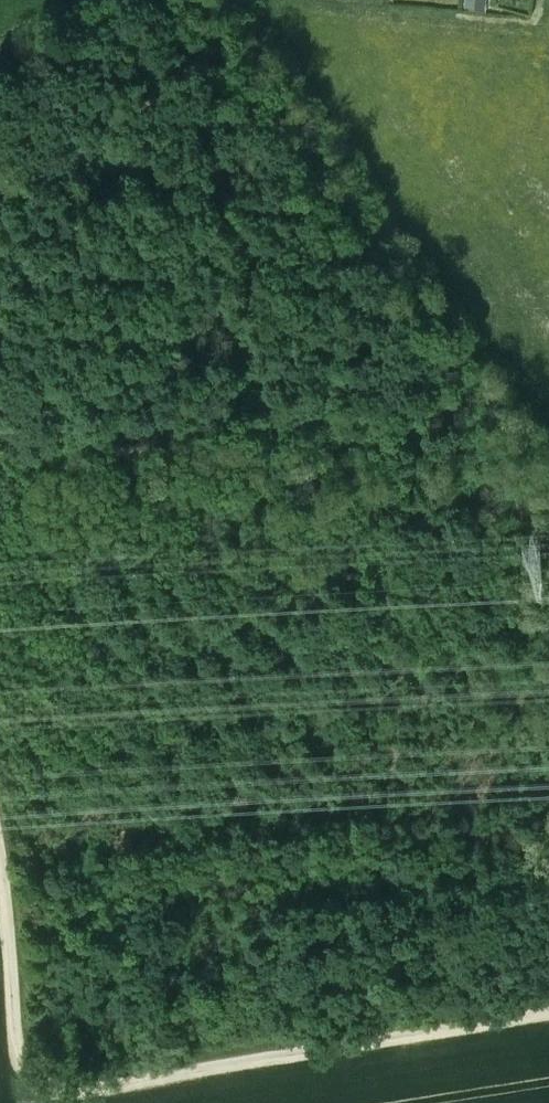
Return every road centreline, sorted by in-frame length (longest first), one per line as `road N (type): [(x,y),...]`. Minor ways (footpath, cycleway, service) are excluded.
road 1 (track): [(0,848),(16,1041),(28,1075),(59,1090),(548,1012)]

